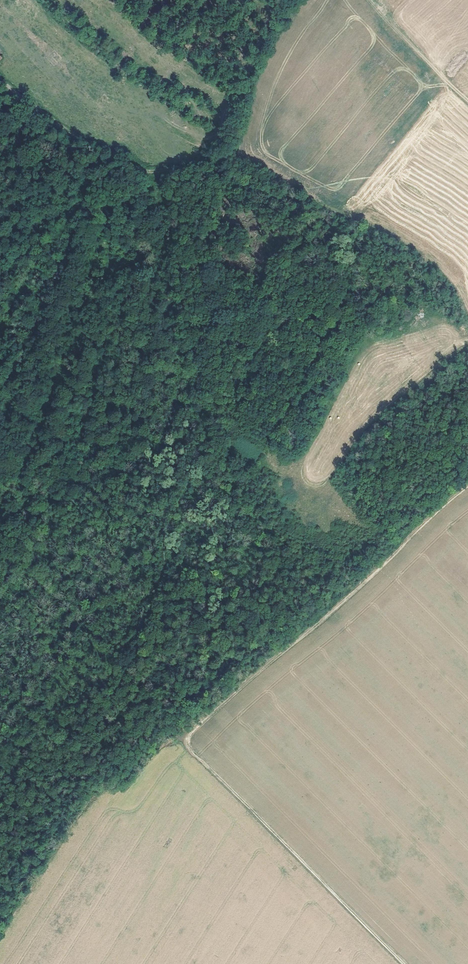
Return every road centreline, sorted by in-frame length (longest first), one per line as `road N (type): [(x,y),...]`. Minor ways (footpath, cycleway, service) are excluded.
road 1 (track): [(404,963),(188,742),(467,486)]
road 2 (track): [(0,78),(128,169),(206,161),(221,145),(284,0)]
road 3 (track): [(467,101),(368,0)]

